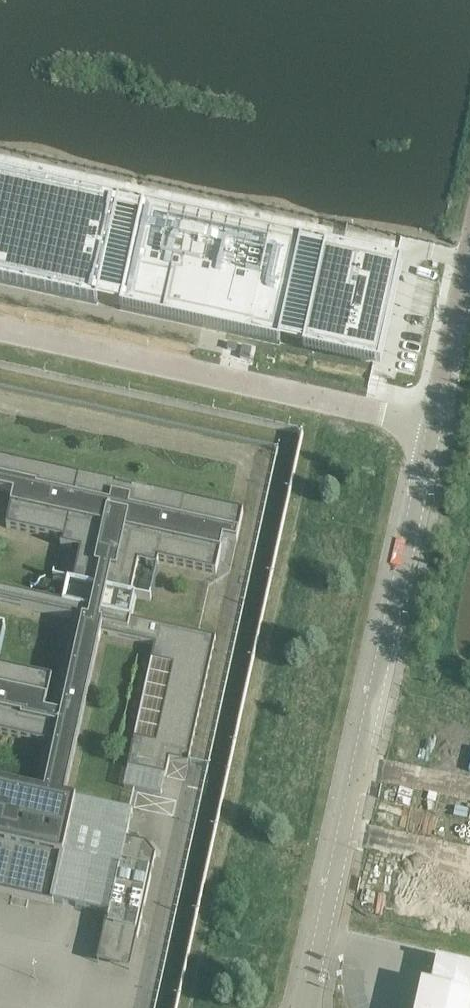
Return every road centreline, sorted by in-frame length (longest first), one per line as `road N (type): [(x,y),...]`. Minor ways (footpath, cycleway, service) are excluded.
road 1 (unclassified): [(306,1007),(434,425)]
road 2 (unclassified): [(434,425),(0,329)]
road 3 (unclassified): [(434,425),(469,240)]

